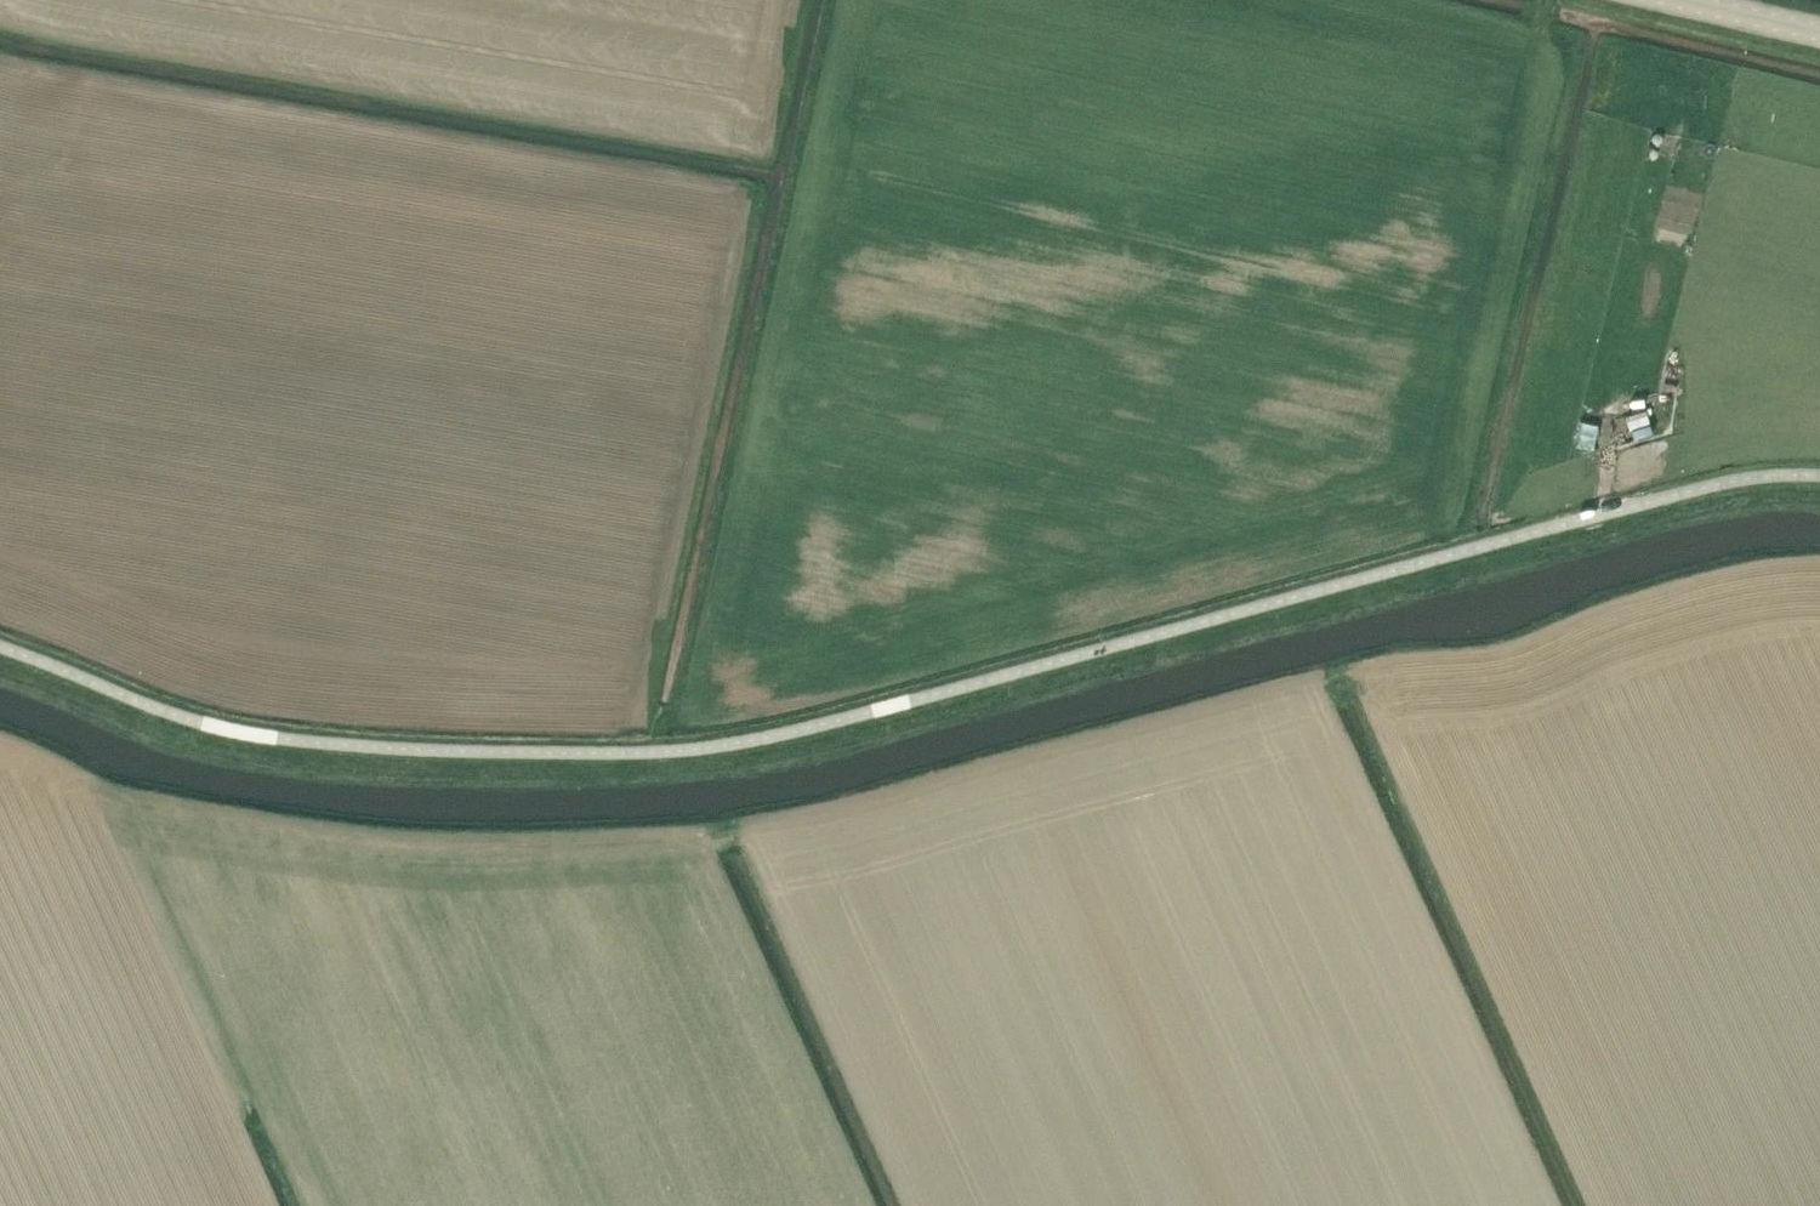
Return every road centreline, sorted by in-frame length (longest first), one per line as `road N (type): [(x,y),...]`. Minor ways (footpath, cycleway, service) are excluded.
road 1 (tertiary): [(1819,32),(1689,0)]

